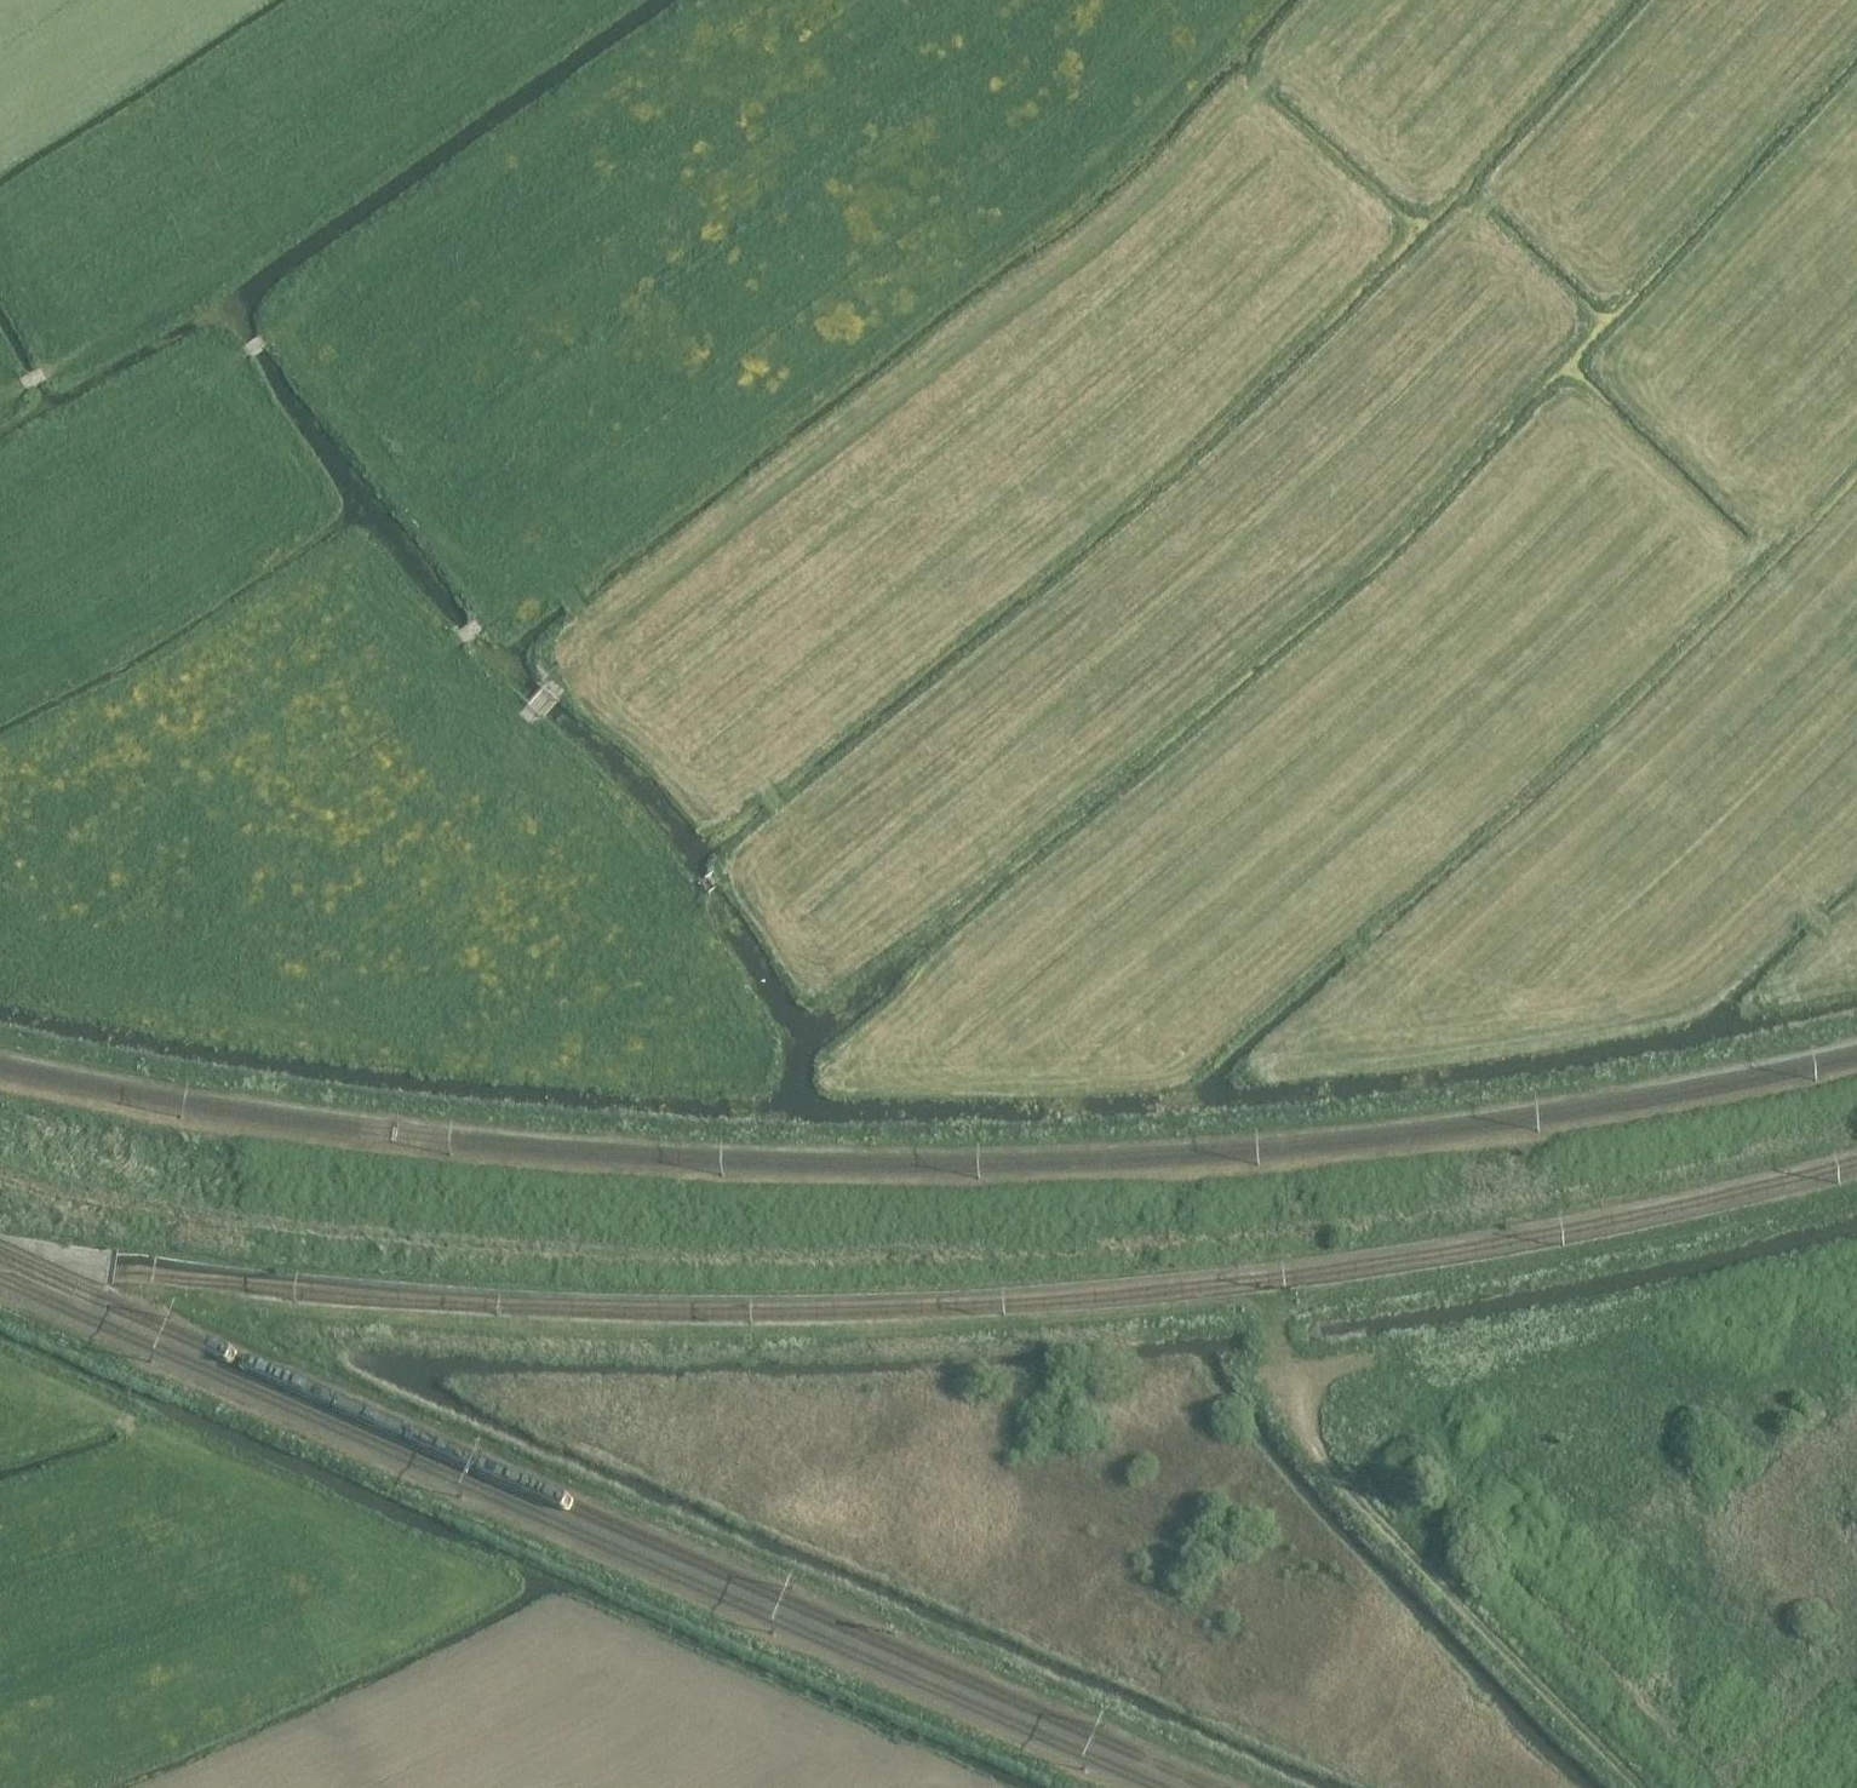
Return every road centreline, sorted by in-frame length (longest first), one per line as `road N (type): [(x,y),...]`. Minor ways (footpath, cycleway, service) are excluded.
road 1 (track): [(1643,1787),(1328,1464),(1305,1434),(1276,1349)]

